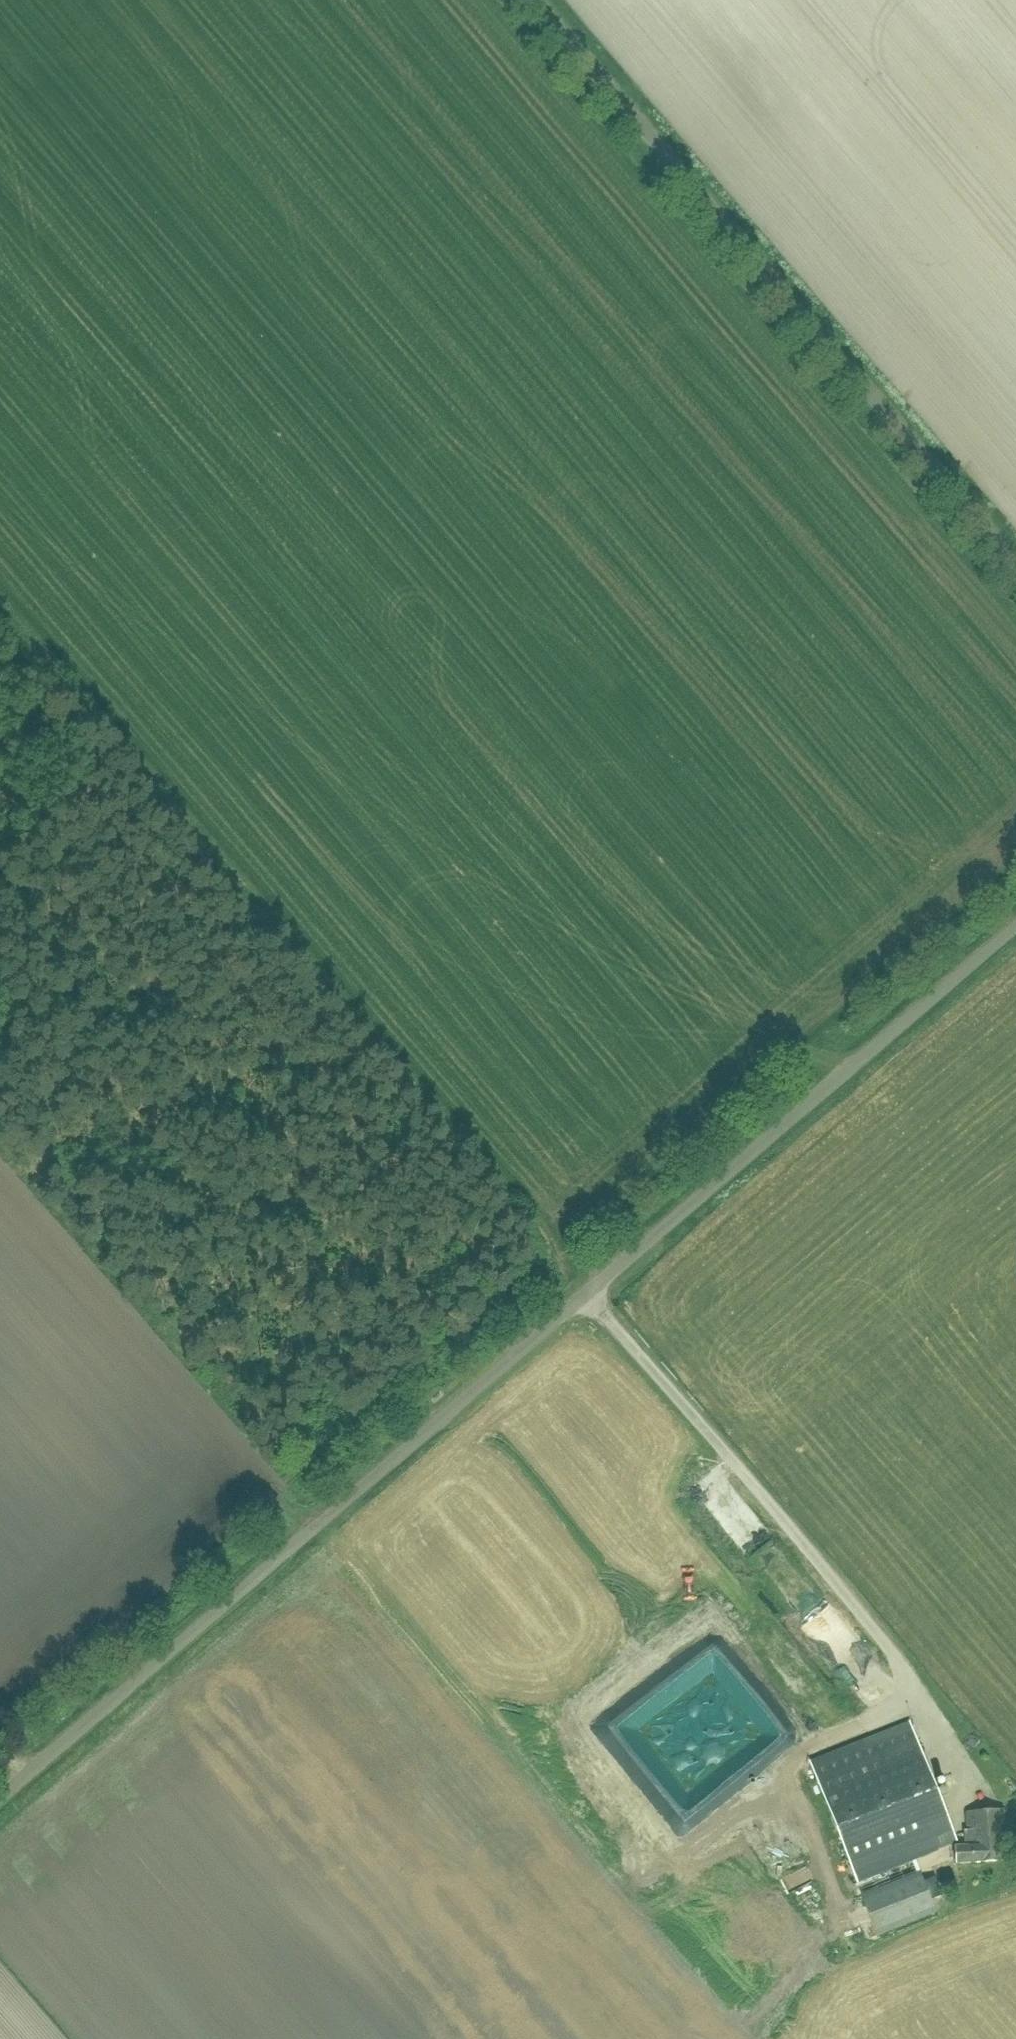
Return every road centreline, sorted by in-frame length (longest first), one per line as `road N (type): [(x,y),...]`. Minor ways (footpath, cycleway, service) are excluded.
road 1 (unclassified): [(0,1795),(1015,932)]
road 2 (unclassified): [(1015,568),(532,0)]
road 3 (track): [(843,1923),(791,1767),(815,1746),(920,1704)]

